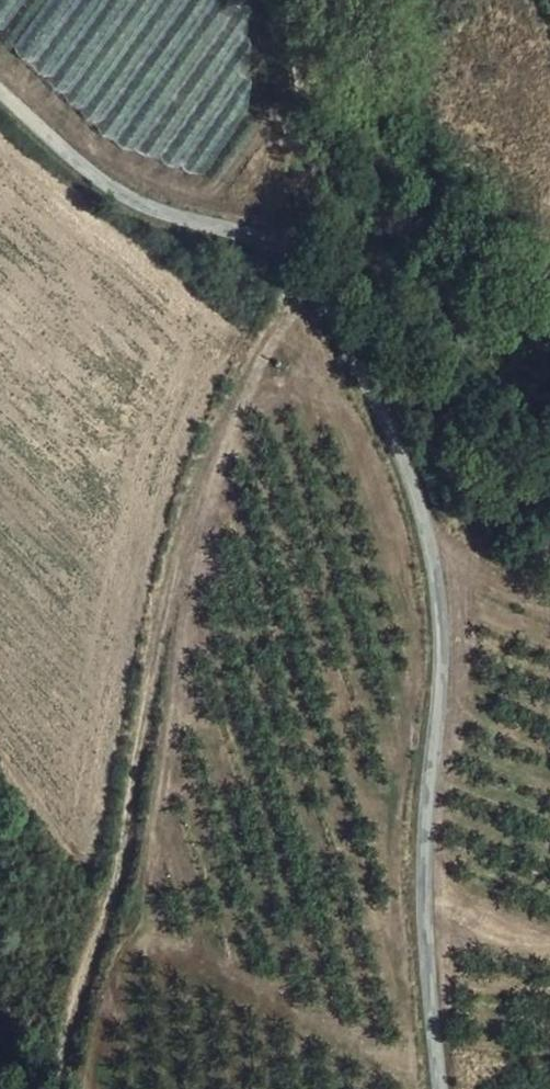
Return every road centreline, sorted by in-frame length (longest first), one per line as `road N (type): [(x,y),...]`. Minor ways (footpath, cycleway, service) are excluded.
road 1 (unclassified): [(0,93),(119,197),(292,252),(369,386),(440,590),(421,890),(439,1088)]
road 2 (track): [(132,940),(237,411),(310,283),(386,75),(399,0)]
road 3 (track): [(262,0),(292,252),(289,316)]

